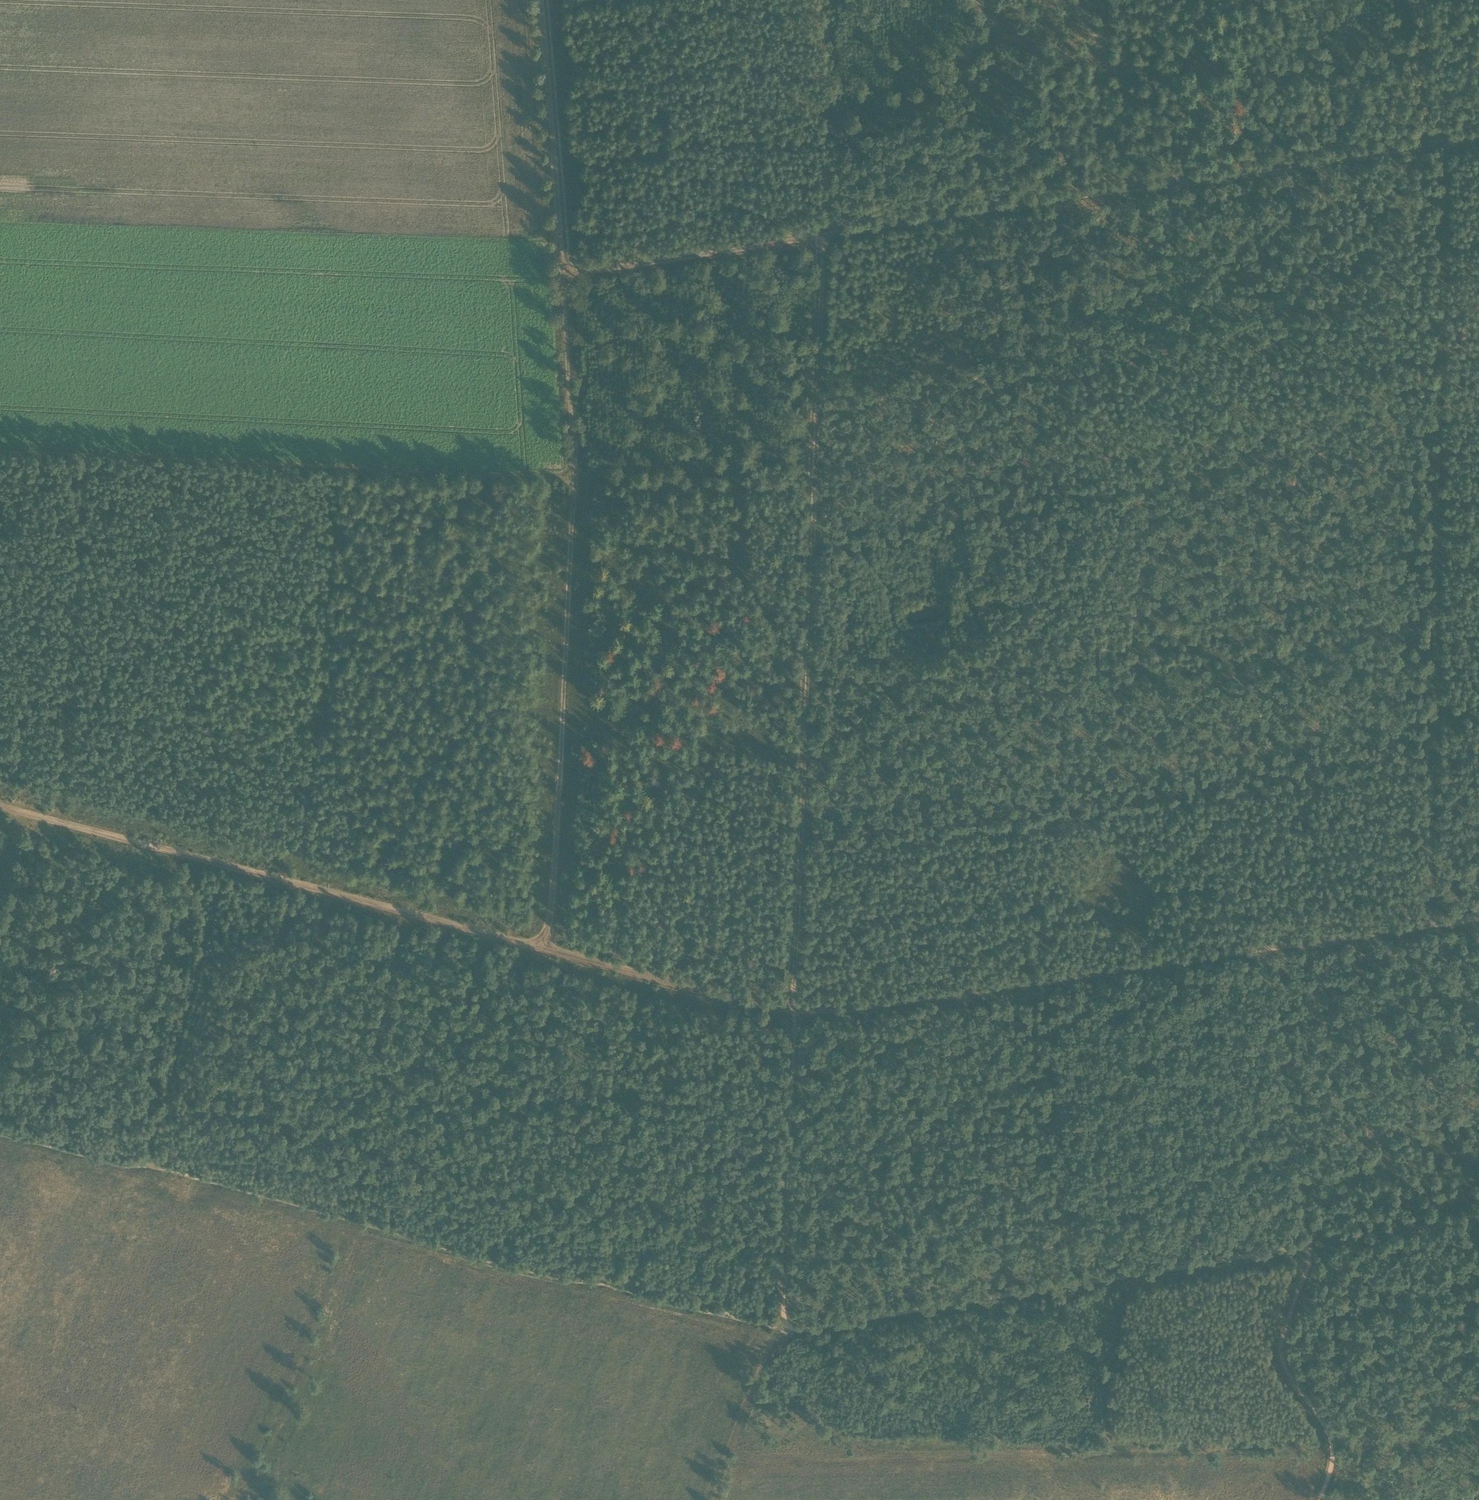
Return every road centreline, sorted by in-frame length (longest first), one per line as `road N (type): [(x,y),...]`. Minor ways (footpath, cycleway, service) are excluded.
road 1 (track): [(1478,139),(562,279)]
road 2 (track): [(1445,130),(1425,927)]
road 3 (track): [(797,1013),(1478,920)]
road 4 (track): [(571,474),(557,824),(540,949)]
road 5 (track): [(540,949),(226,866)]
road 6 (track): [(562,279),(539,0)]
road 7 (track): [(0,808),(226,866)]
road 8 (track): [(747,1007),(540,949)]
road 9 (track): [(571,474),(562,279)]

